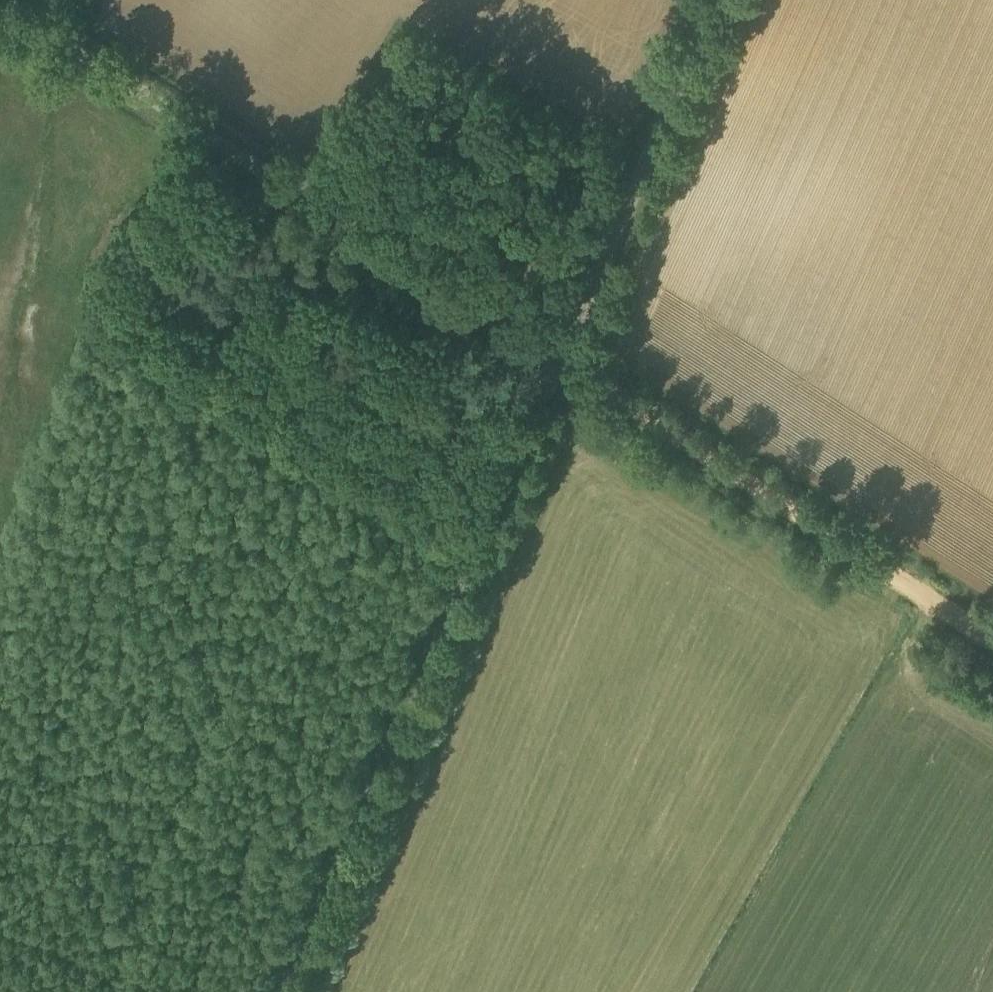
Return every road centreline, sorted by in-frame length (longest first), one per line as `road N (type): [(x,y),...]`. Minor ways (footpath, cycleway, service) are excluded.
road 1 (unclassified): [(286,991),(568,351)]
road 2 (unclassified): [(568,351),(16,0)]
road 3 (track): [(568,351),(992,631)]
road 4 (unclassified): [(568,351),(722,0)]

